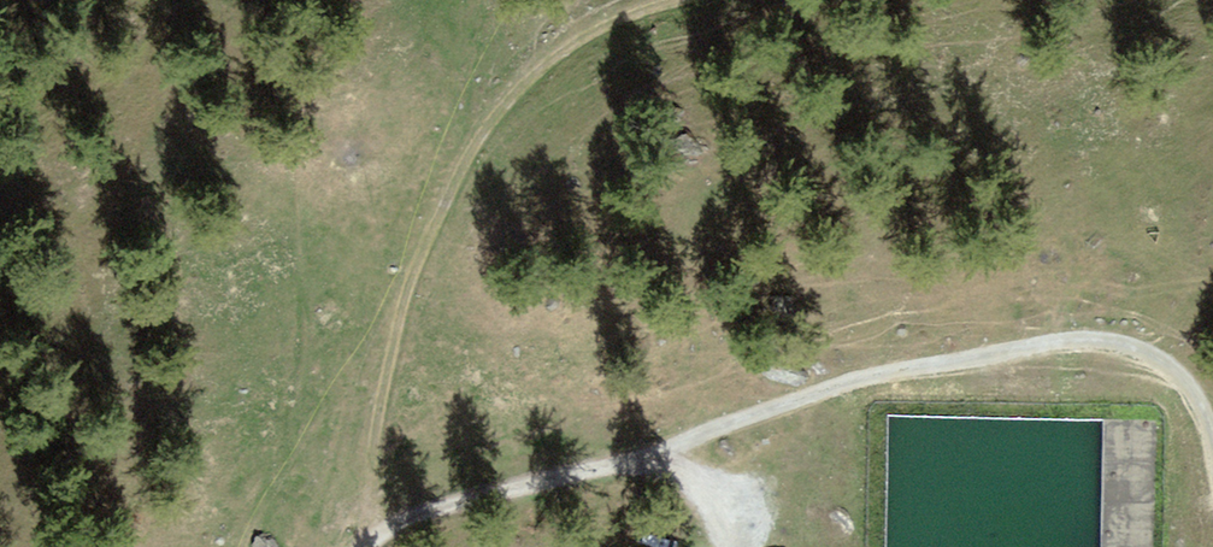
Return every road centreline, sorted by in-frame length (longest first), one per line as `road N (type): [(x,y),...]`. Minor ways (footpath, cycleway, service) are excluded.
road 1 (track): [(363,546),(421,517),(858,379),(1051,341),(1127,343),(1162,359),(1187,382),(1212,454)]
road 2 (track): [(363,546),(364,493),(397,306),(491,110),(593,28),(693,0)]
road 3 (track): [(651,449),(693,471),(731,546)]

